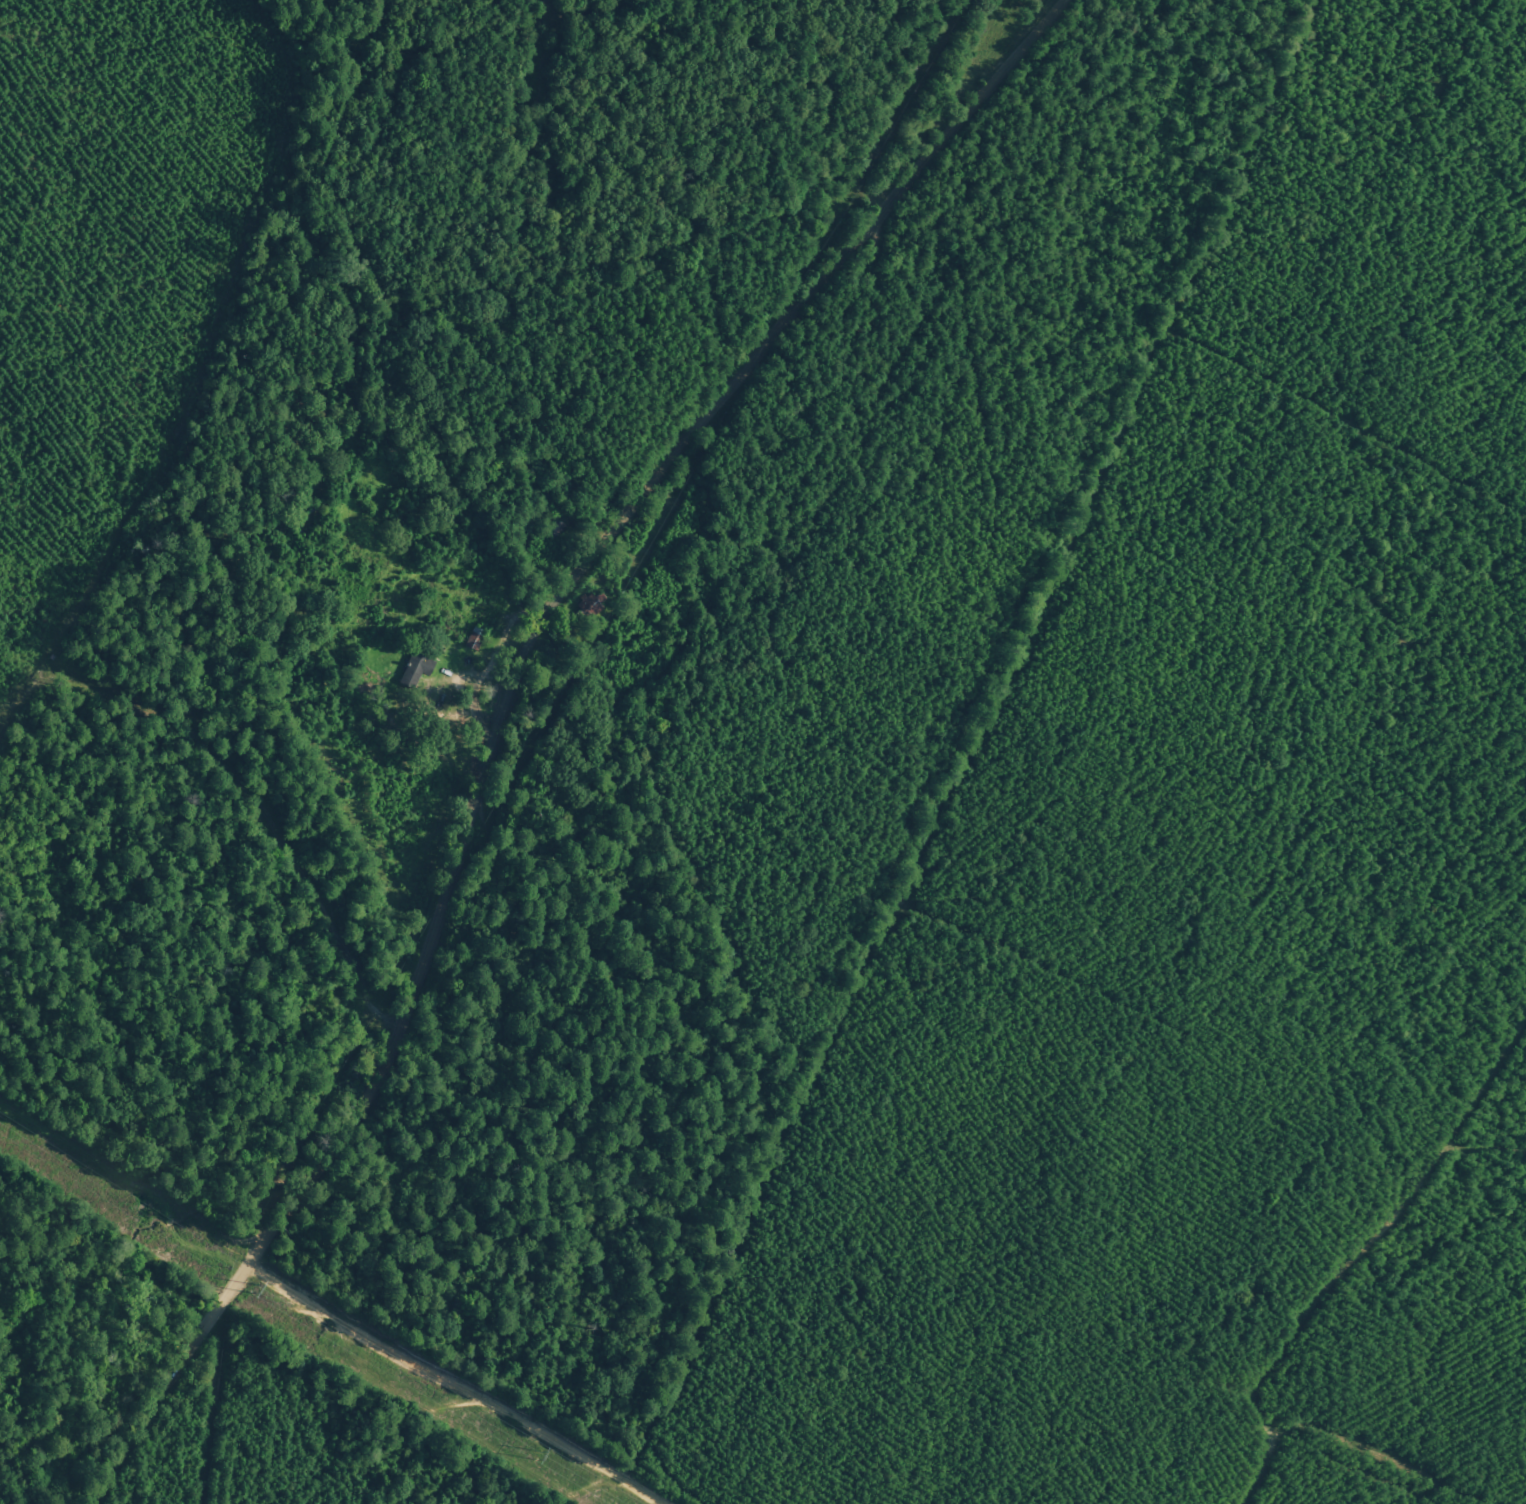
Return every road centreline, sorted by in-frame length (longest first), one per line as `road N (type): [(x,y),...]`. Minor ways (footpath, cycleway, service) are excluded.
road 1 (residential): [(1088,0),(596,561),(531,680),(398,1104),(303,1238),(298,1278)]
road 2 (residential): [(666,1503),(298,1278),(279,1278),(129,1503)]

